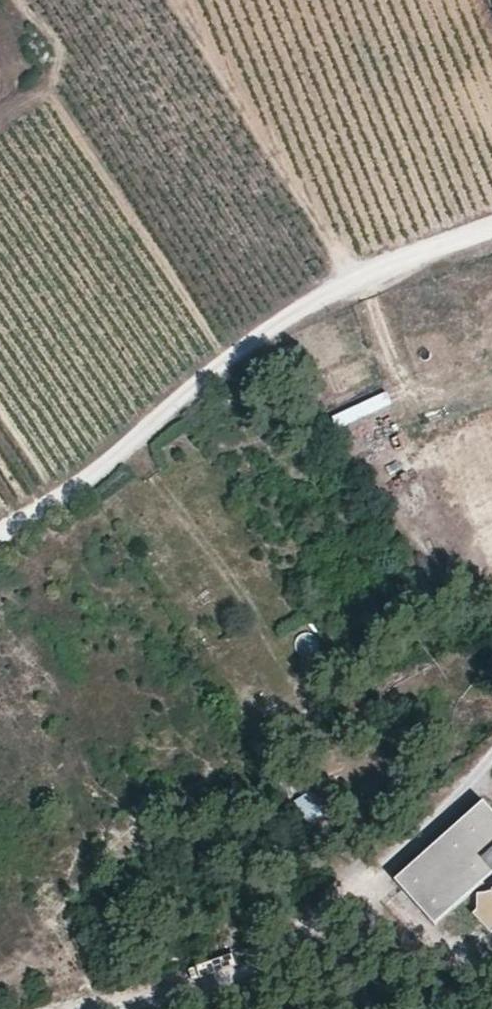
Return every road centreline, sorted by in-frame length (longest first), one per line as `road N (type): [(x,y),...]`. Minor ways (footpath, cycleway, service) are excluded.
road 1 (track): [(491,230),(333,294),(259,343),(122,460),(0,538)]
road 2 (track): [(101,1008),(283,950),(364,881),(491,747)]

